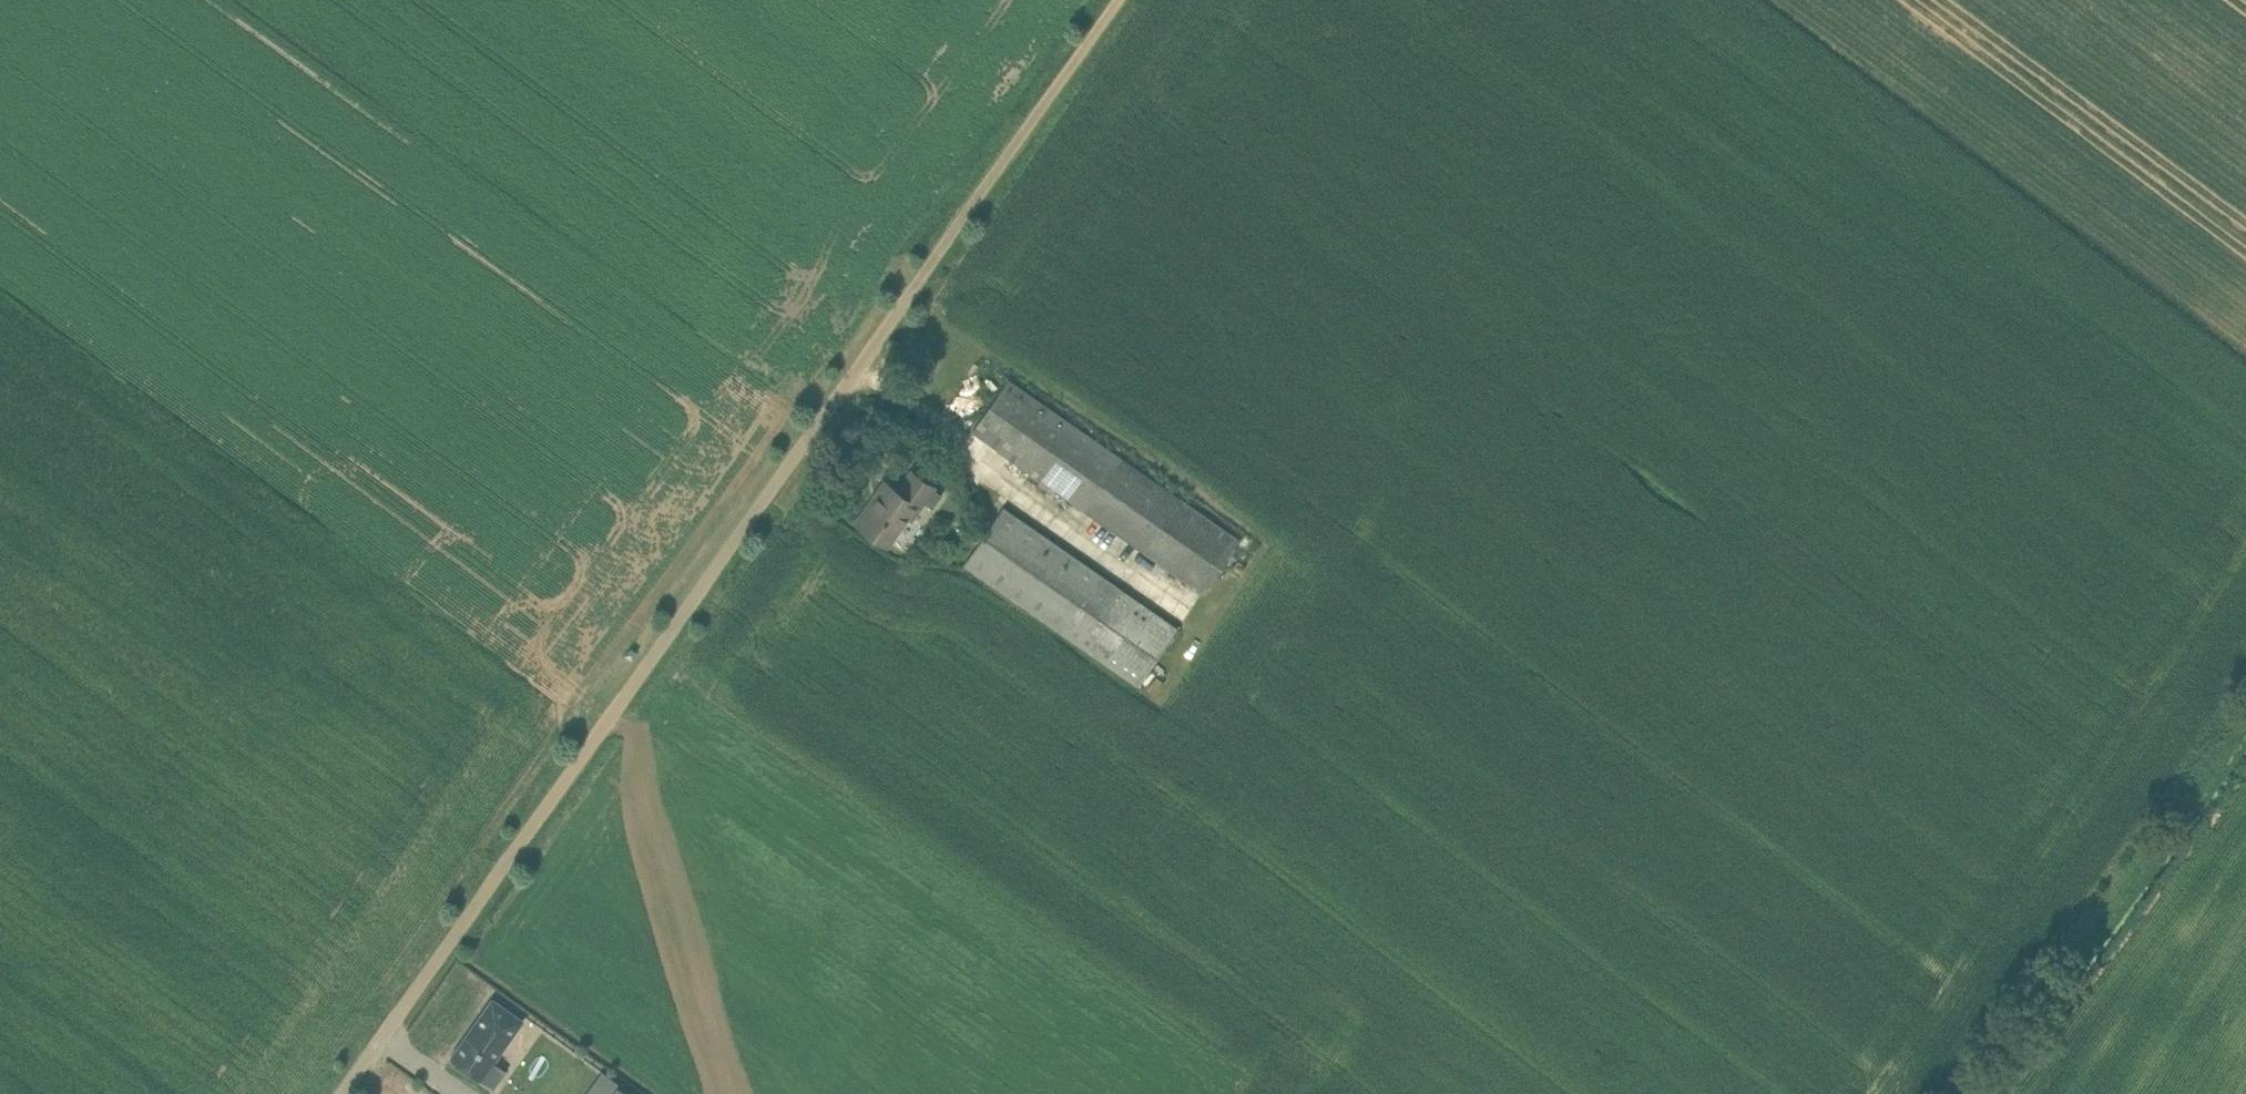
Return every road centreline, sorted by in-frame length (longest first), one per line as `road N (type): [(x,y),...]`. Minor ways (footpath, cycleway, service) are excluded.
road 1 (unclassified): [(331,1093),(1117,0)]

